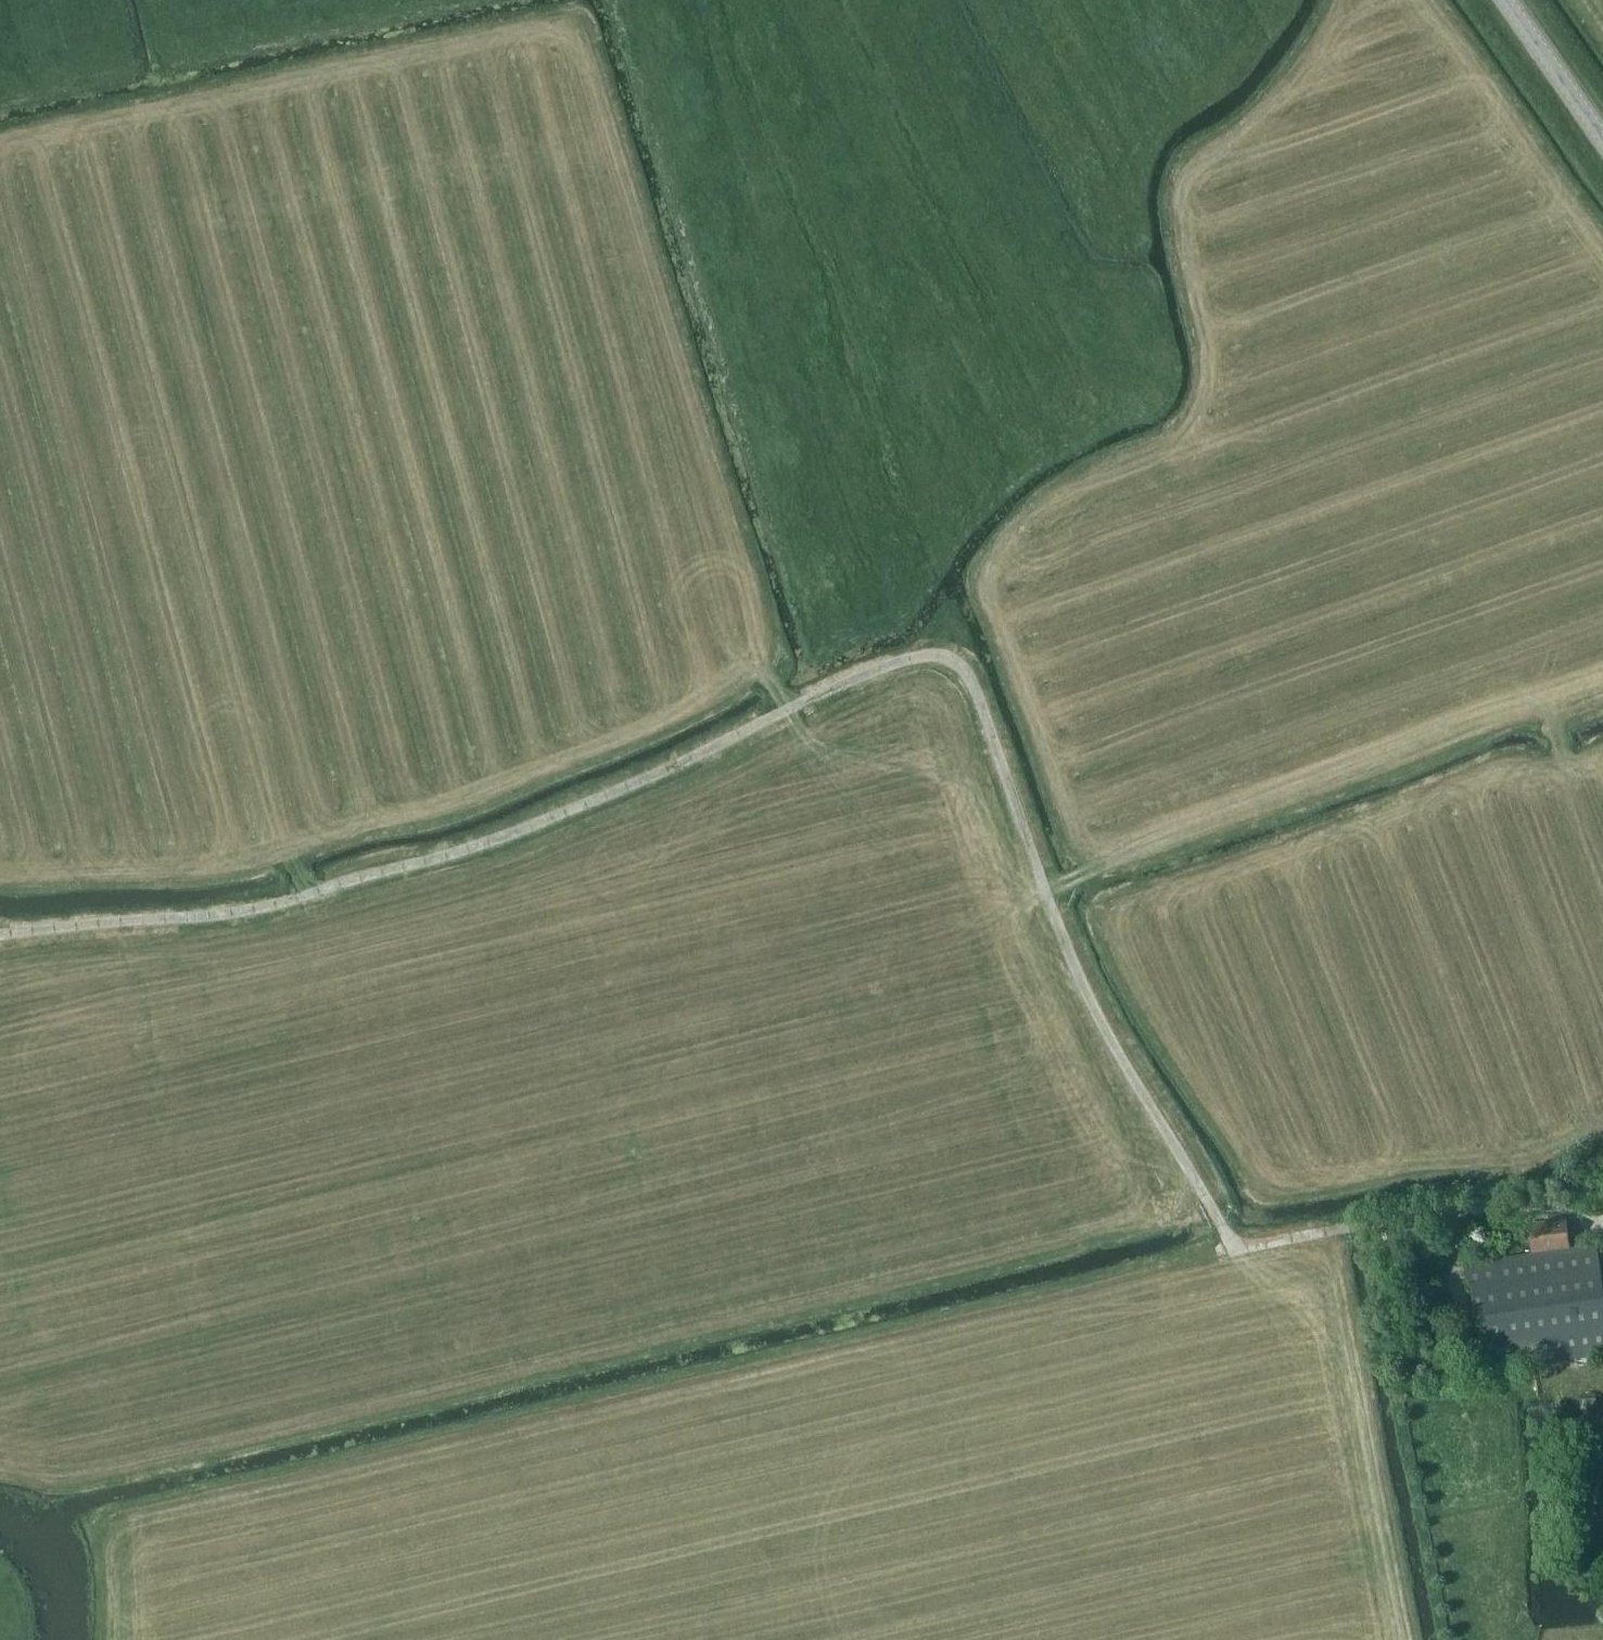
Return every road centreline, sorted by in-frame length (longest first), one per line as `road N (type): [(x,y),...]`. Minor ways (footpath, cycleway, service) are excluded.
road 1 (track): [(1601,1229),(1525,1205),(1440,1211),(1233,1246),(1081,980),(973,683),(953,659),(917,656),(569,812),(257,910),(0,935)]
road 2 (tertiary): [(1602,139),(1506,0)]

